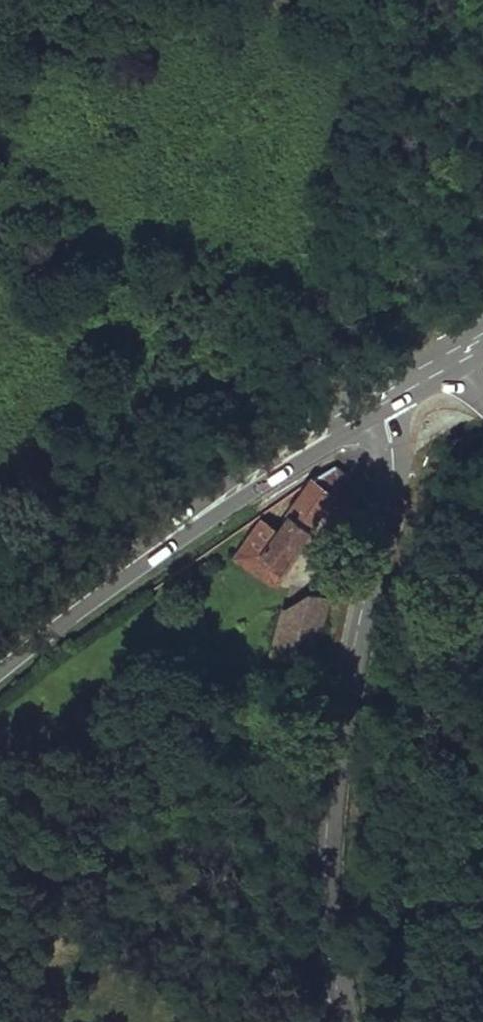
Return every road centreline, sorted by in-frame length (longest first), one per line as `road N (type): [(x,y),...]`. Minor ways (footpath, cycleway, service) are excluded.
road 1 (tertiary): [(381,410),(393,471),(389,502),(346,689),(328,809),(333,968),(346,1021)]
road 2 (secondary): [(367,387),(217,489),(126,567)]
road 3 (secondary): [(126,567),(381,410)]
road 4 (secondary): [(0,663),(126,567)]
road 5 (secondary): [(473,329),(367,387)]

